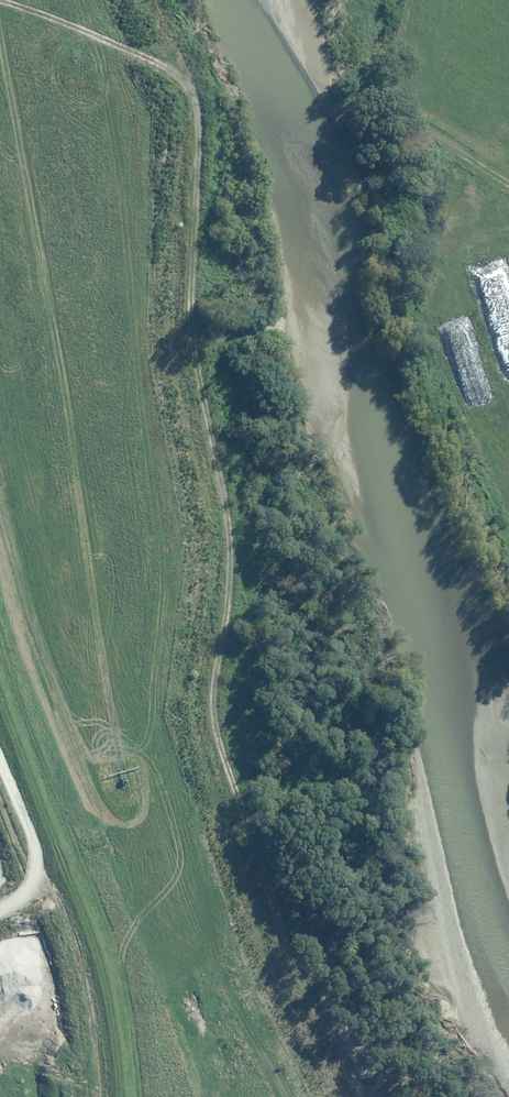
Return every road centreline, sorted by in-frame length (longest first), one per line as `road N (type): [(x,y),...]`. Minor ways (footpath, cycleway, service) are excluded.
road 1 (track): [(320,1096),(271,1001),(179,738),(194,538),(162,329)]
road 2 (track): [(259,341),(162,329),(190,117),(183,90),(165,68),(126,48),(0,2)]
road 3 (track): [(0,756),(88,978),(99,1096)]

